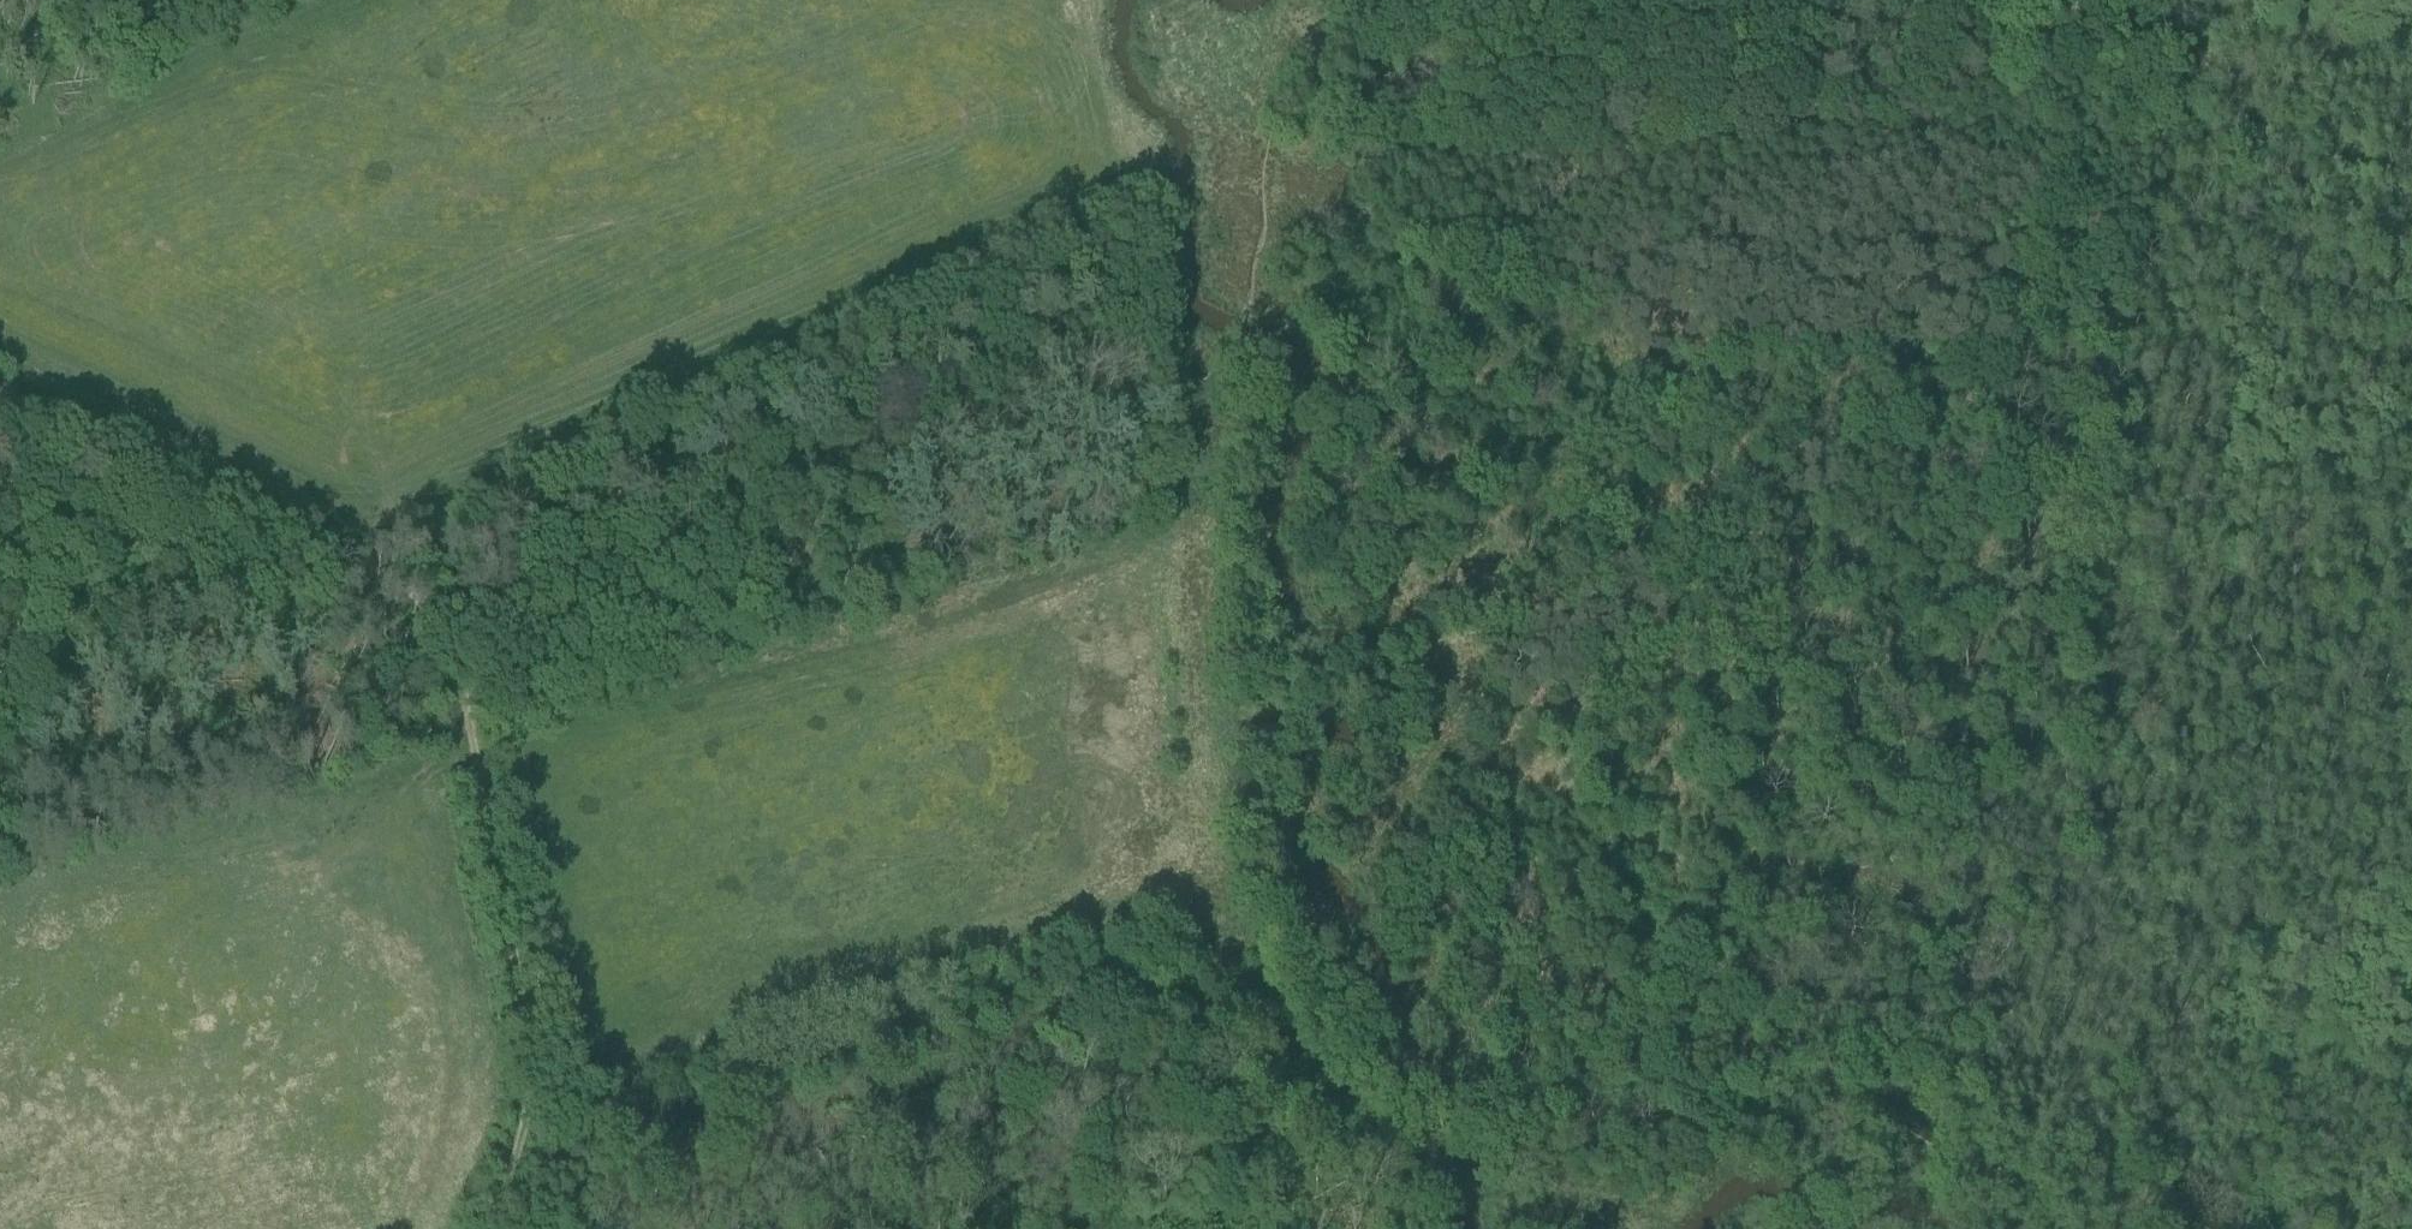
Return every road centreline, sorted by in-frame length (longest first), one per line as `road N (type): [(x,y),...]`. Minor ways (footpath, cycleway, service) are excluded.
road 1 (track): [(465,711),(438,631),(409,591),(0,385)]
road 2 (track): [(491,1228),(531,1110),(533,1070),(465,711)]

